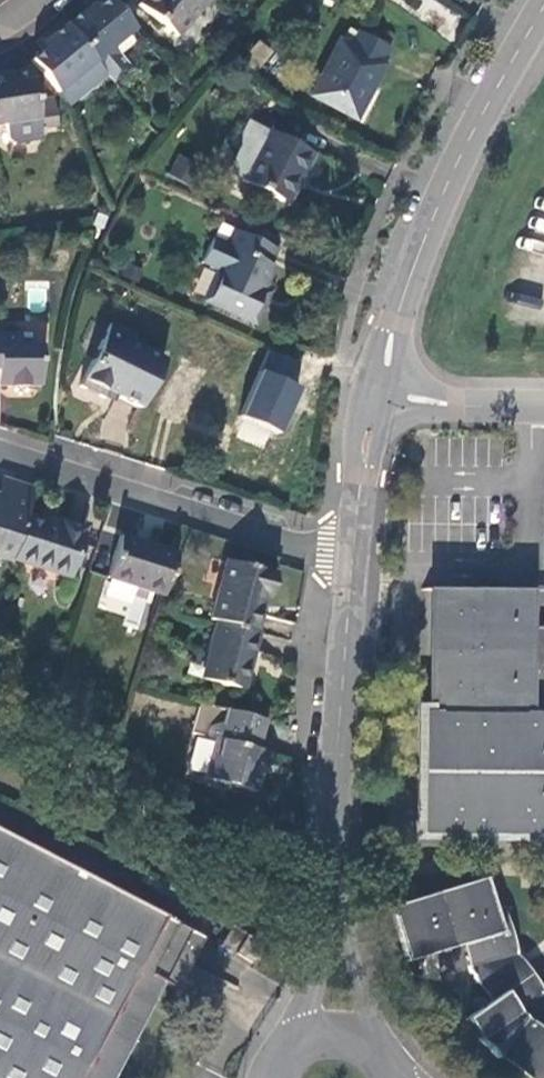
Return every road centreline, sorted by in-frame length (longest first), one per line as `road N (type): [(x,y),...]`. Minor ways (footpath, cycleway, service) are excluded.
road 1 (tertiary): [(543,9),(438,209),(374,396)]
road 2 (residential): [(0,448),(324,555),(352,557)]
road 3 (tertiary): [(332,899),(352,557)]
road 4 (tertiary): [(543,404),(374,396)]
road 5 (tertiary): [(352,557),(374,396)]
road 6 (tertiary): [(362,1042),(332,899)]
road 7 (tertiary): [(332,899),(304,1041)]

